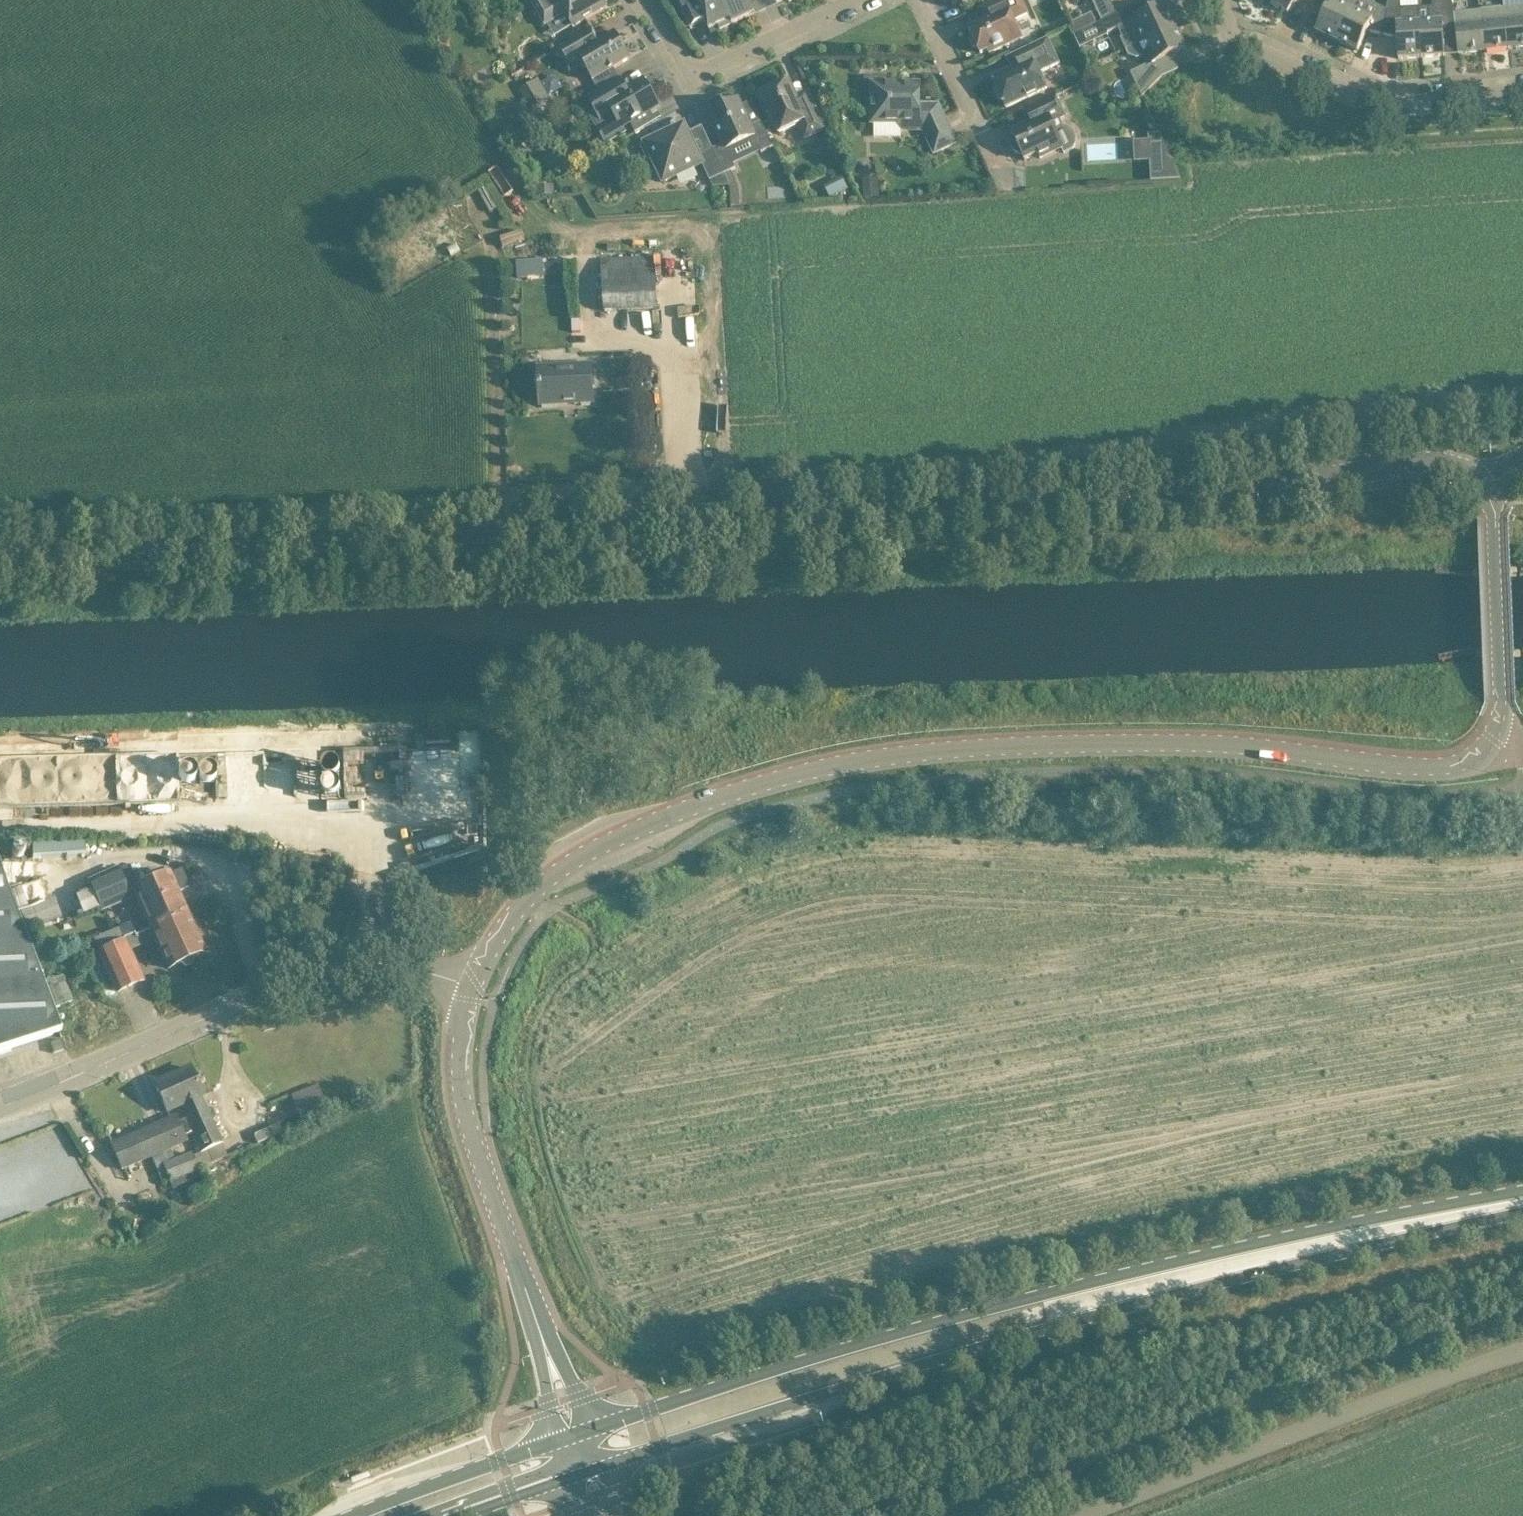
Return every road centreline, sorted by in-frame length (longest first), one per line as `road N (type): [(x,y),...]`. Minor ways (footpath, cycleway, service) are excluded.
road 1 (tertiary): [(1478,484),(1438,461),(1085,502),(0,559)]
road 2 (tertiary): [(471,988),(515,912),(576,860),(775,780),(995,746),(1119,744),(1240,746),(1448,768),(1492,741)]
road 3 (secondary): [(1522,1191),(1105,1280),(844,1350),(589,1433)]
road 4 (secondary): [(599,1467),(1111,1310),(1522,1212)]
road 5 (unclassified): [(0,1104),(332,966),(390,963),(471,988)]
road 6 (unclassified): [(1522,1359),(1077,1515)]
road 7 (residential): [(1522,92),(1384,108),(1237,40),(1218,0)]
road 8 (tertiary): [(534,1313),(469,1122),(461,1073),(471,988)]
road 9 (tertiary): [(1492,741),(1501,697),(1493,519),(1478,484)]
road 10 (residential): [(854,0),(696,68),(647,0)]
road 11 (secondary): [(561,1441),(349,1515)]
road 12 (residential): [(1012,184),(921,0)]
road 13 (tertiary): [(589,1433),(564,1362),(534,1313)]
road 14 (tertiary): [(534,1313),(561,1441)]
road 15 (secondary): [(458,1515),(572,1475)]

